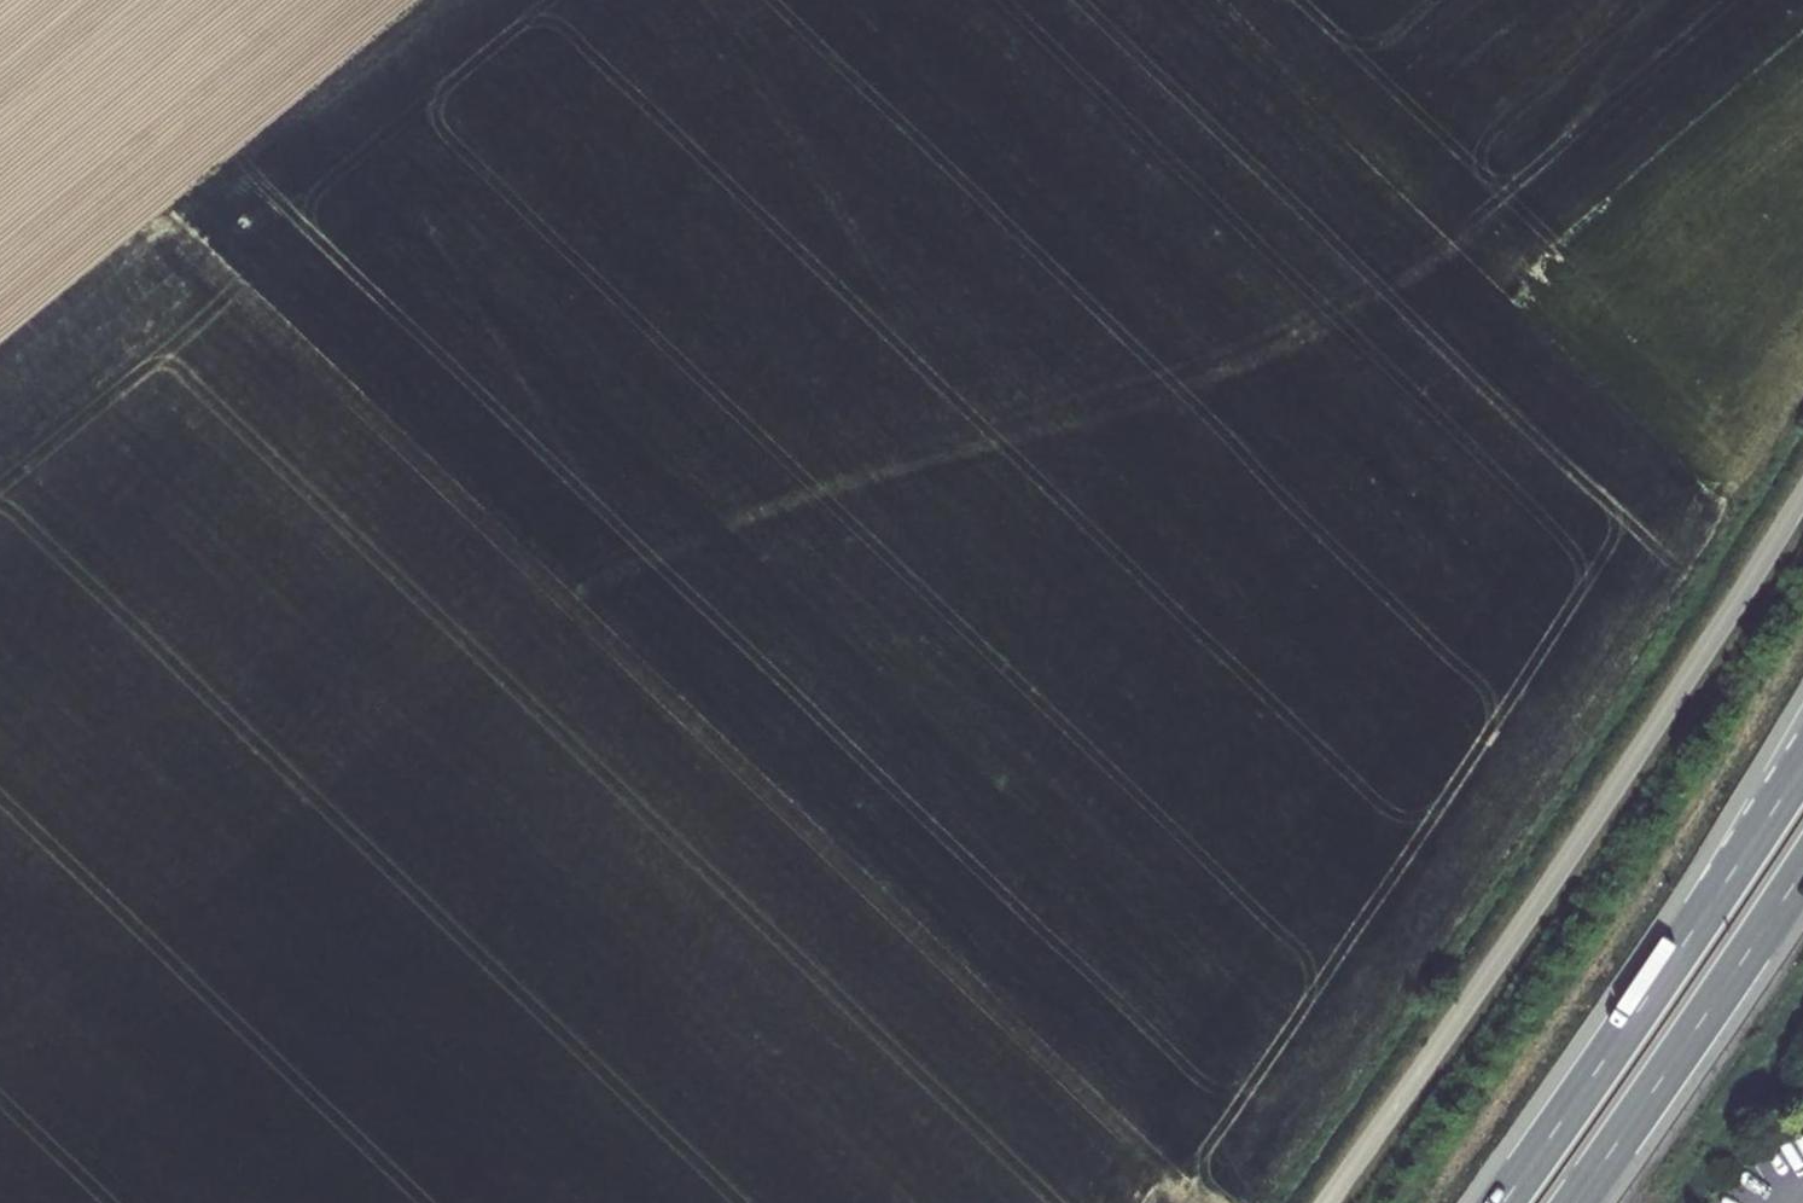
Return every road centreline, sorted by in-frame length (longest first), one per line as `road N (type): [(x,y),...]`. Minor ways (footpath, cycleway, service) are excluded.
road 1 (trunk): [(1802,764),(1502,1202)]
road 2 (trunk): [(1576,1202),(1802,871)]

